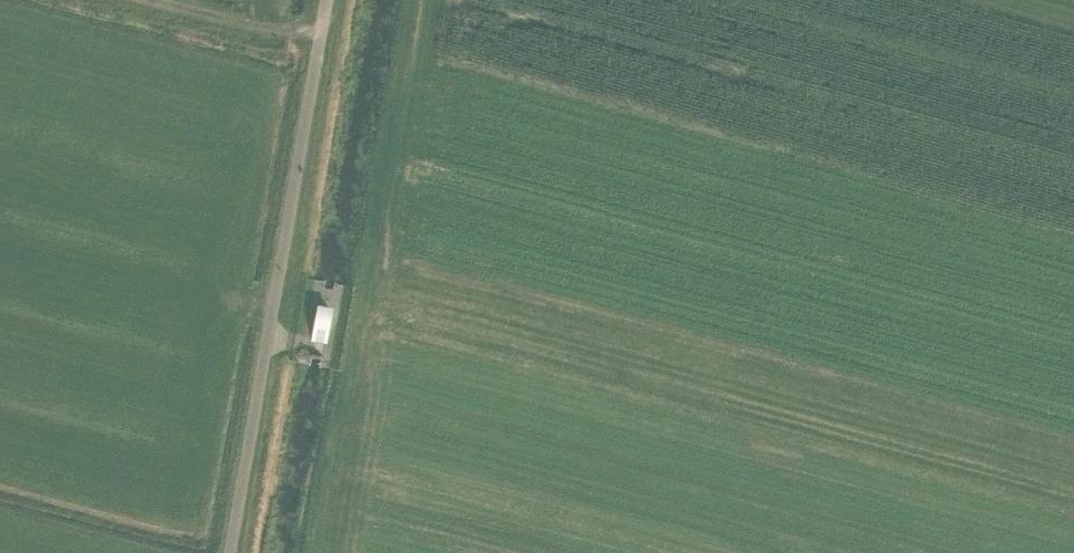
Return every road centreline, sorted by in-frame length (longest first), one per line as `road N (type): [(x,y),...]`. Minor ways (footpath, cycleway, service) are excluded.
road 1 (unclassified): [(327,0),(230,552)]
road 2 (track): [(159,0),(319,40)]

